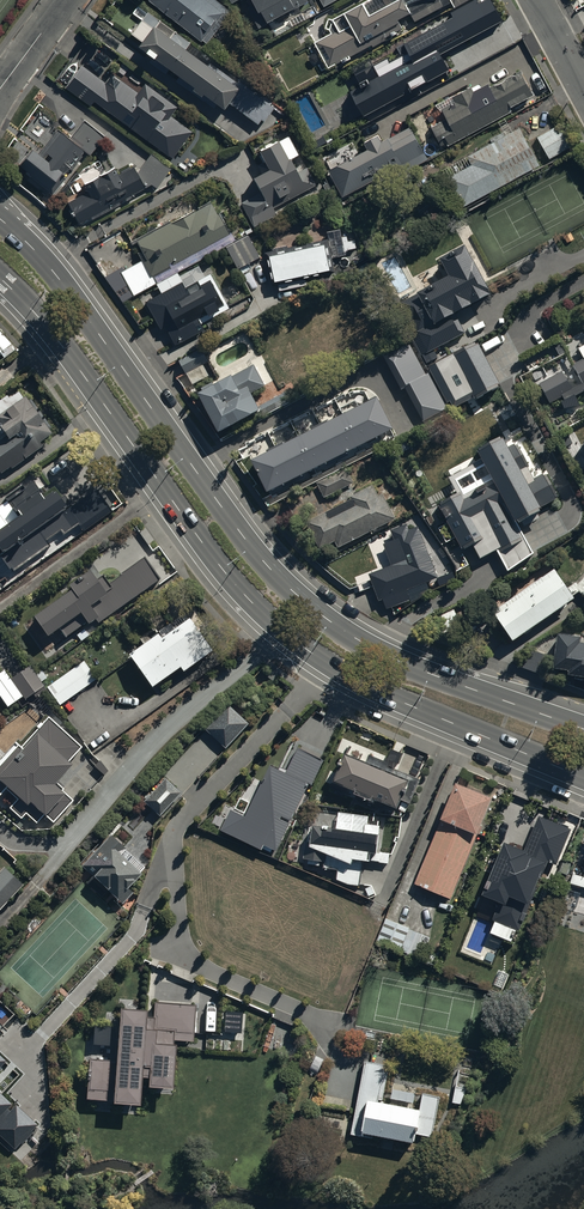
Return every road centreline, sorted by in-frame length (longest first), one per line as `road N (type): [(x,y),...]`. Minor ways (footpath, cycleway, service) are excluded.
road 1 (primary): [(5,224),(60,280),(243,538),(294,593),(402,664),(583,730)]
road 2 (residential): [(328,1022),(190,957),(175,864),(182,818),(306,690),(321,660)]
road 3 (primary): [(321,660),(225,572),(35,313),(0,277)]
road 4 (primary): [(583,778),(411,708),(321,660)]

